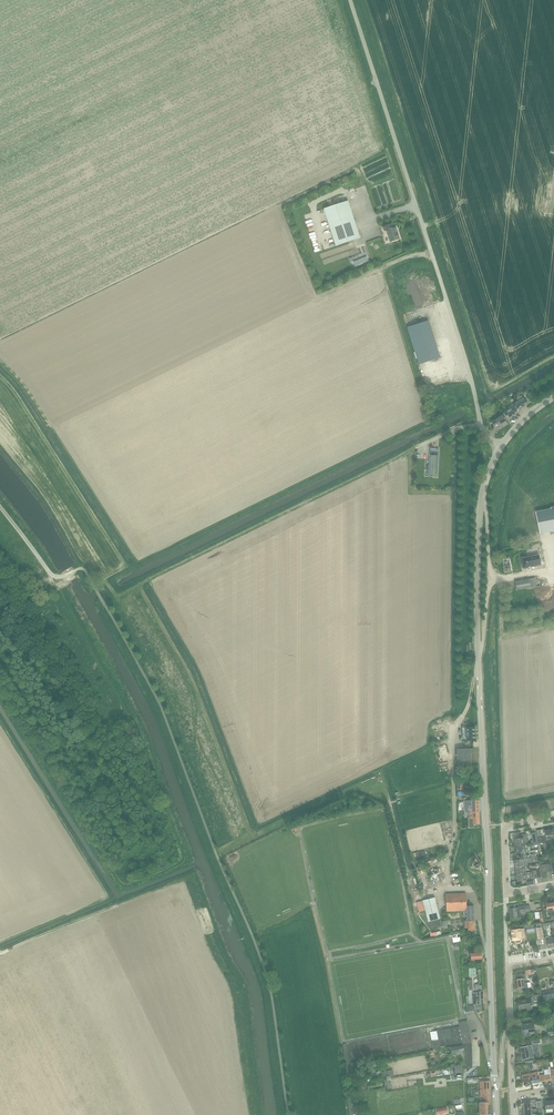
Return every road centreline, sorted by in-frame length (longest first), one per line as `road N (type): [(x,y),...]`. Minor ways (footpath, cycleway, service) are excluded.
road 1 (unclassified): [(499,451),(482,428),(350,0)]
road 2 (residential): [(479,671),(452,732),(446,888),(468,888),(490,957)]
road 3 (tertiary): [(490,957),(479,671)]
road 4 (tertiary): [(479,671),(481,496),(499,451)]
road 5 (tertiary): [(495,1080),(490,957)]

